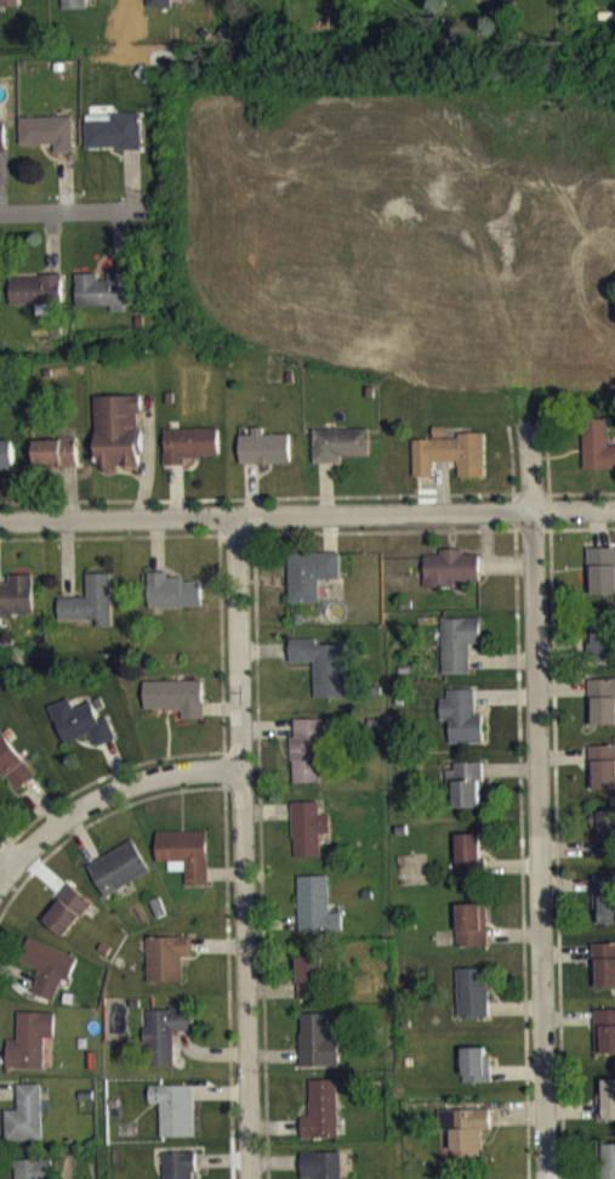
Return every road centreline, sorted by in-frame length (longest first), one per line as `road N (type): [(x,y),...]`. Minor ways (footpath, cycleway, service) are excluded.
road 1 (residential): [(239,517),(258,1178)]
road 2 (residential): [(530,525),(536,1178)]
road 3 (residential): [(0,519),(530,525)]
road 4 (residential): [(246,766),(112,799),(2,869)]
road 5 (residential): [(0,212),(137,208)]

